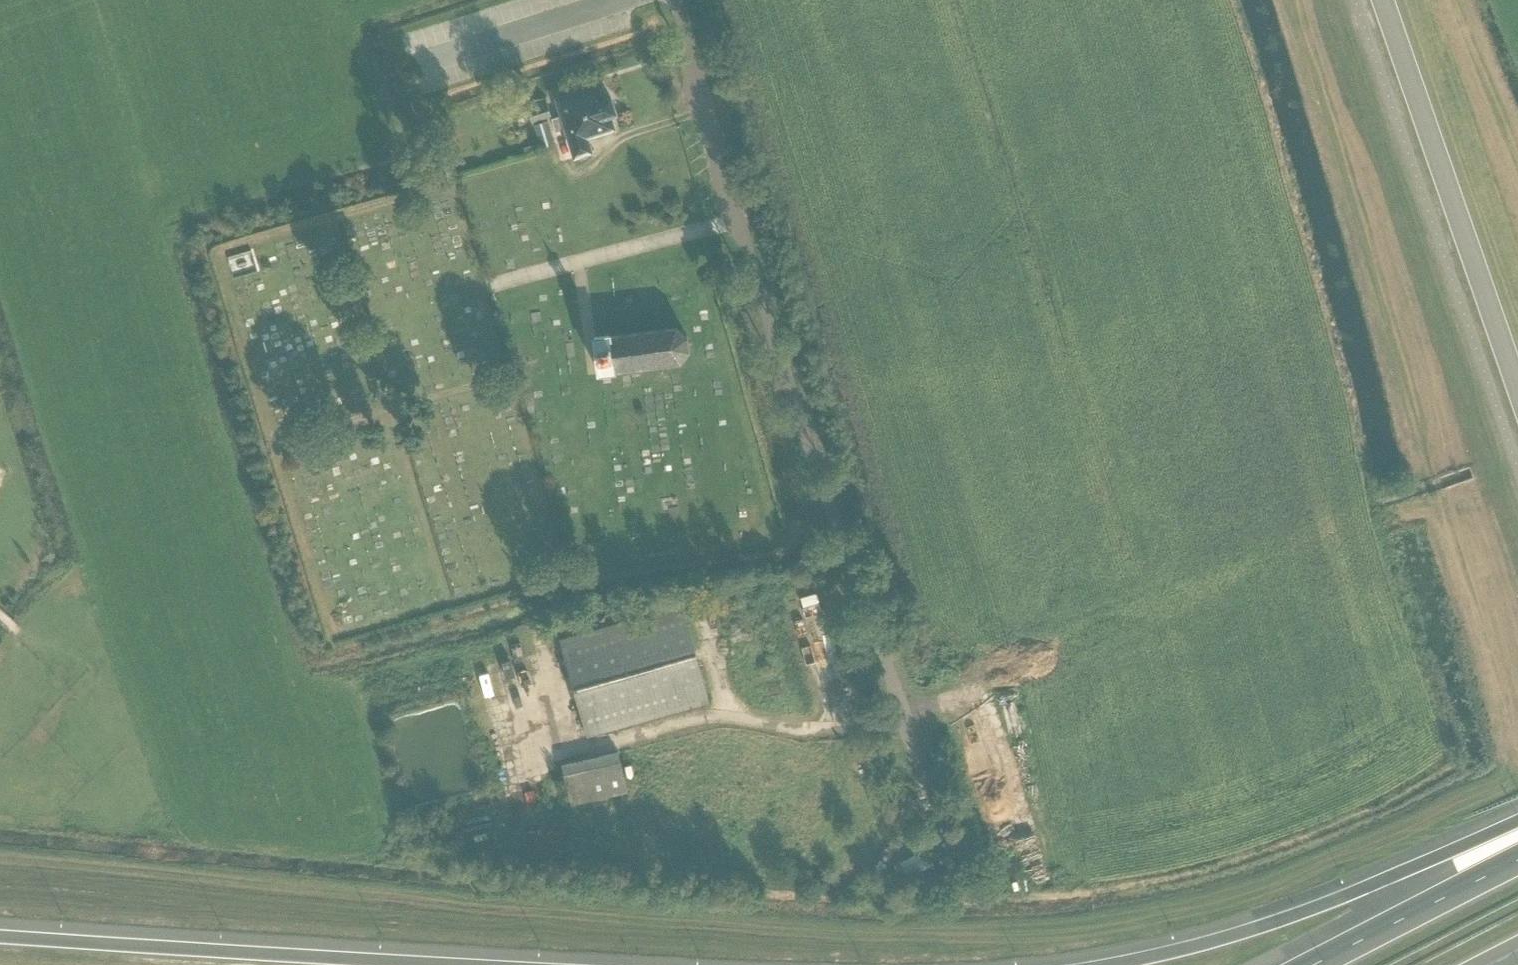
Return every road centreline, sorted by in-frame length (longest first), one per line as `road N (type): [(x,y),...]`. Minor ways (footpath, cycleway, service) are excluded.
road 1 (unclassified): [(930,792),(822,485),(701,105),(677,0)]
road 2 (track): [(902,714),(1382,503)]
road 3 (motorway): [(509,964),(0,932)]
road 4 (motorway): [(1517,820),(1302,908),(1078,964)]
road 5 (tertiary): [(1517,391),(1381,0)]
road 6 (motorway): [(1517,863),(1318,964)]

